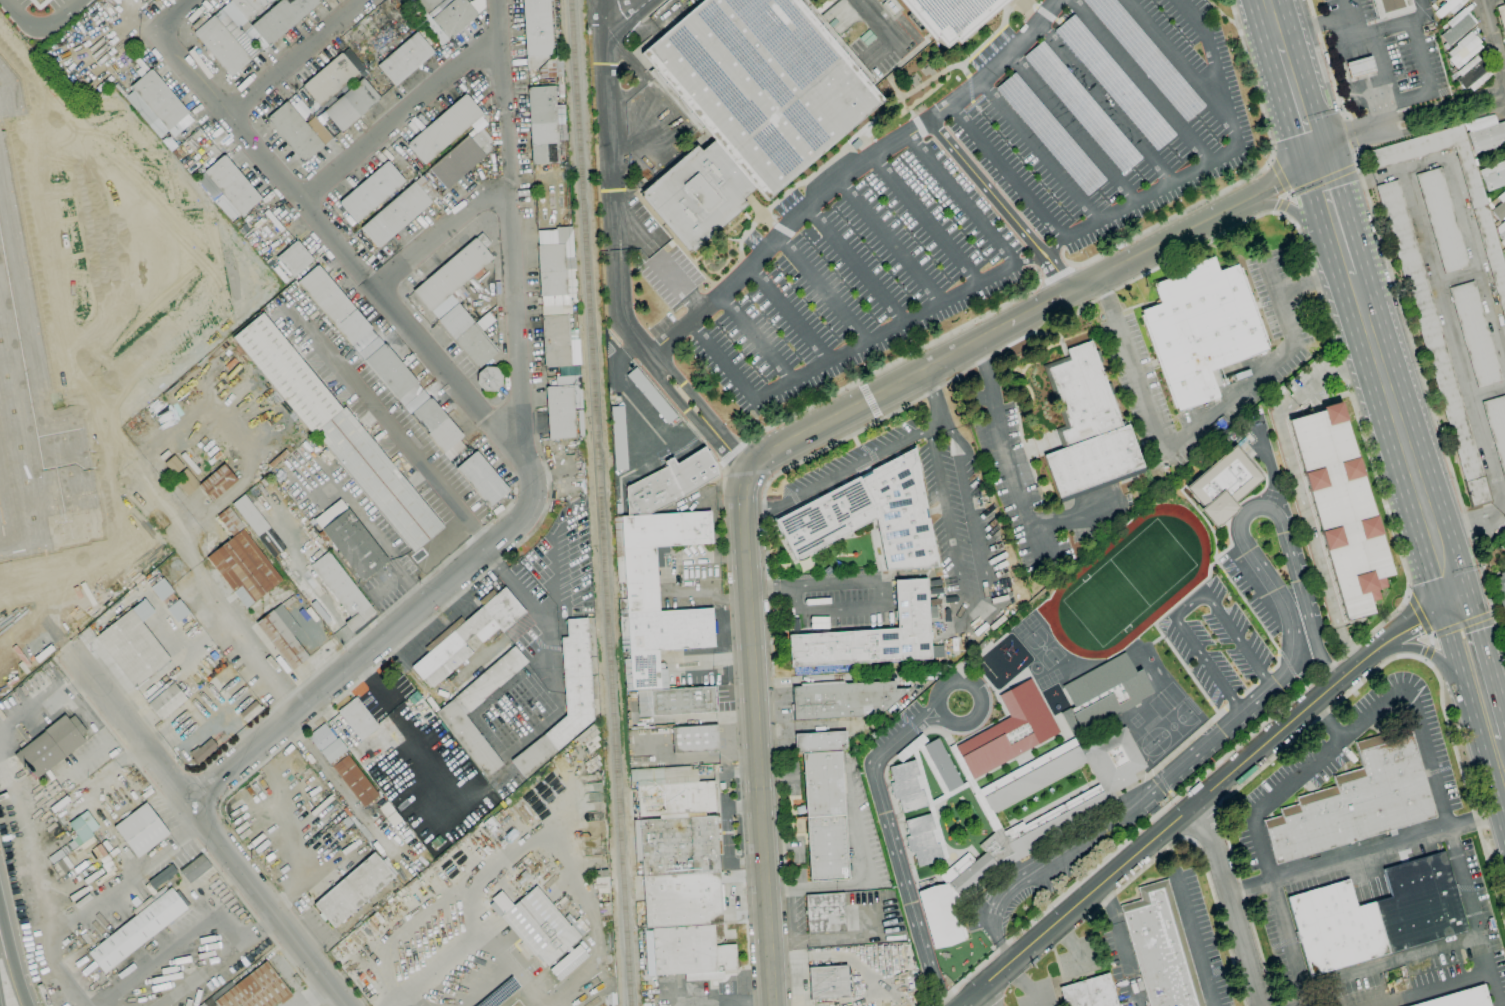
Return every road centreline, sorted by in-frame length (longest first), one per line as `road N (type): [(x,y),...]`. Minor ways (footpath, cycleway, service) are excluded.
road 1 (secondary): [(960,1005),(1450,590)]
road 2 (residential): [(535,511),(525,463),(304,197),(163,48),(165,34)]
road 3 (tertiary): [(772,1005),(742,494),(750,471)]
road 4 (residential): [(348,1005),(48,623)]
road 5 (residential): [(525,463),(499,0)]
road 6 (residential): [(190,804),(535,511)]
road 7 (primary): [(1450,590),(1354,276)]
road 8 (tertiary): [(750,471),(775,450),(1011,324)]
road 9 (tertiary): [(1072,291),(1321,156)]
road 10 (residential): [(304,197),(503,37)]
road 11 (residential): [(1198,801),(1259,1005)]
road 12 (residential): [(227,115),(362,0)]
road 13 (residential): [(380,295),(514,183)]
road 14 (primary): [(1210,219),(1281,205),(1352,268)]
road 15 (primary): [(1498,745),(1450,590)]
road 16 (primary): [(1321,156),(1284,37)]
road 17 (primary): [(1354,276),(1321,156)]

